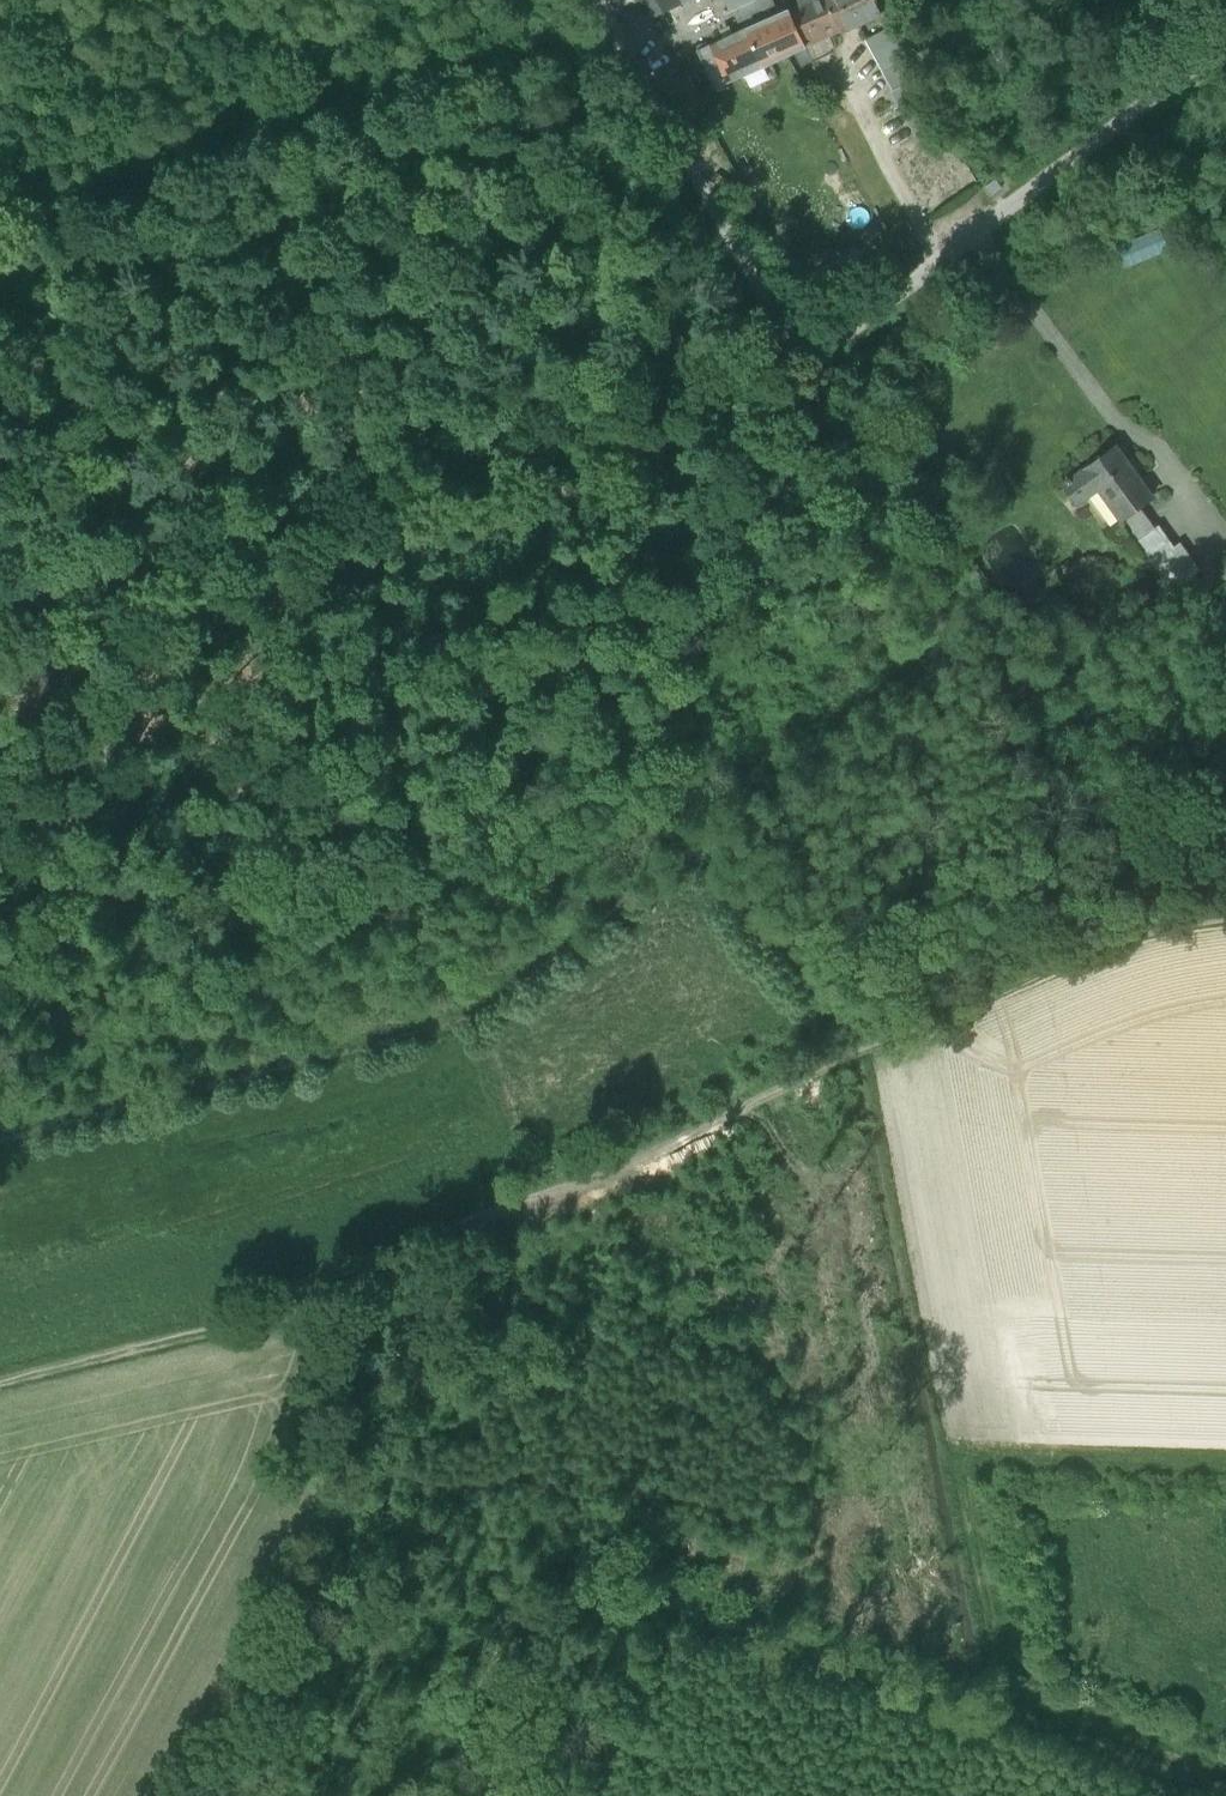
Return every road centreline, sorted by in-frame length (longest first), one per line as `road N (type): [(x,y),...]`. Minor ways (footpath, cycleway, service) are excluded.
road 1 (track): [(1225,907),(1155,913),(207,1329),(0,1381)]
road 2 (track): [(801,365),(97,592),(0,610)]

